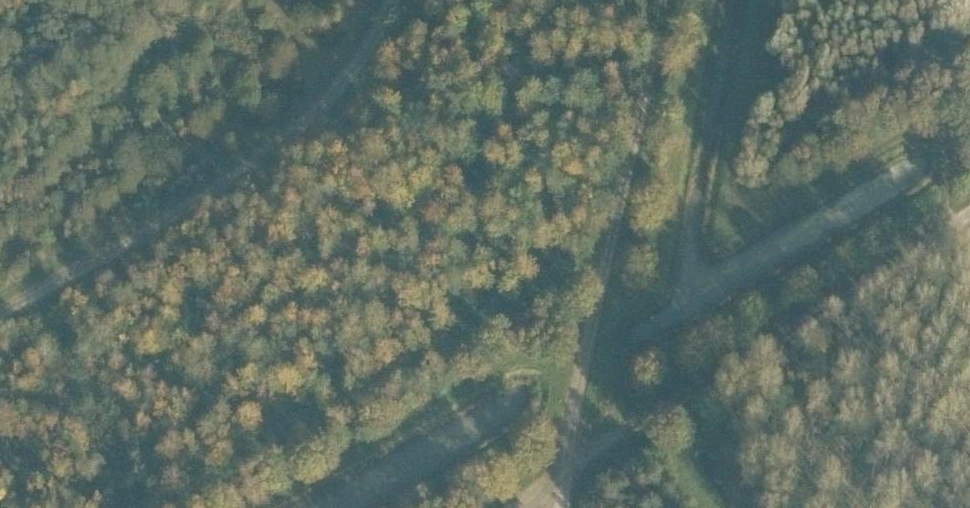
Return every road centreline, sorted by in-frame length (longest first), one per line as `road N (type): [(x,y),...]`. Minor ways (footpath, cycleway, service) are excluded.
road 1 (track): [(518,507),(969,215)]
road 2 (track): [(659,0),(562,460),(564,507)]
road 3 (track): [(0,315),(294,134),(362,60),(394,0)]

